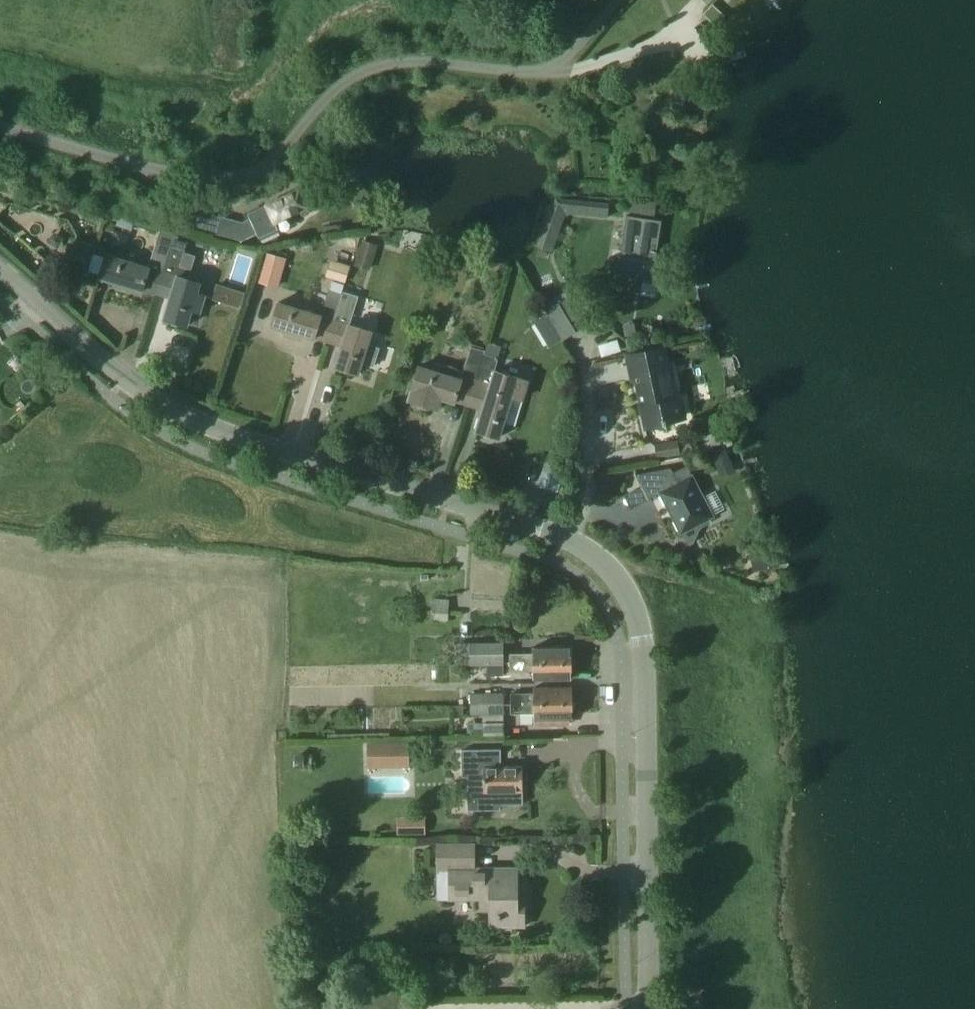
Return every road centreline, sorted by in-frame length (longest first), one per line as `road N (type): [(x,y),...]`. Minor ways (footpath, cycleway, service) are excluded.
road 1 (residential): [(620,0),(549,71),(398,62),(358,72),(272,160),(247,175),(147,168),(0,128)]
road 2 (tertiary): [(569,540),(179,415),(119,378),(0,271)]
road 3 (tertiary): [(651,1008),(648,640),(615,567),(569,540)]
road 4 (residential): [(585,368),(586,457),(569,540)]

